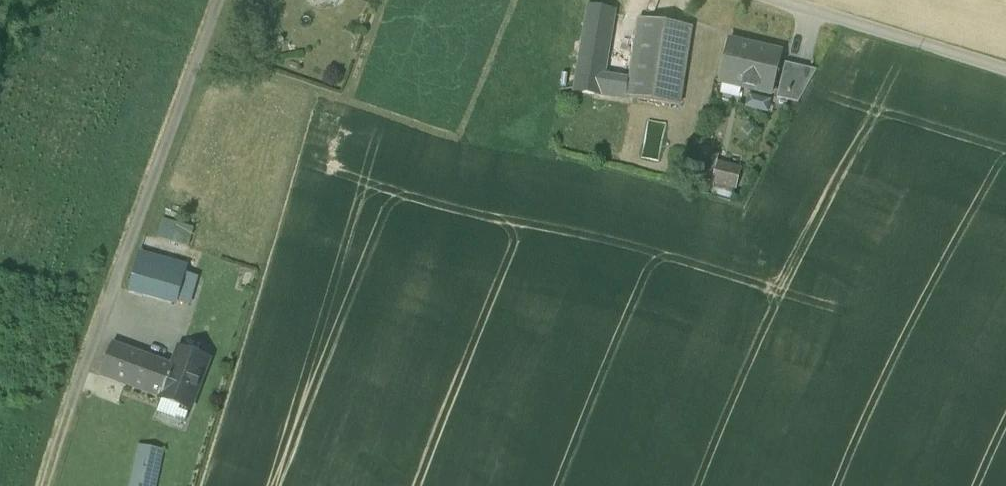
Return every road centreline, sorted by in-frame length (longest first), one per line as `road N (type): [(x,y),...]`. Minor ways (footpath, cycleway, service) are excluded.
road 1 (track): [(223,0),(46,485)]
road 2 (unclassified): [(1005,73),(766,0)]

